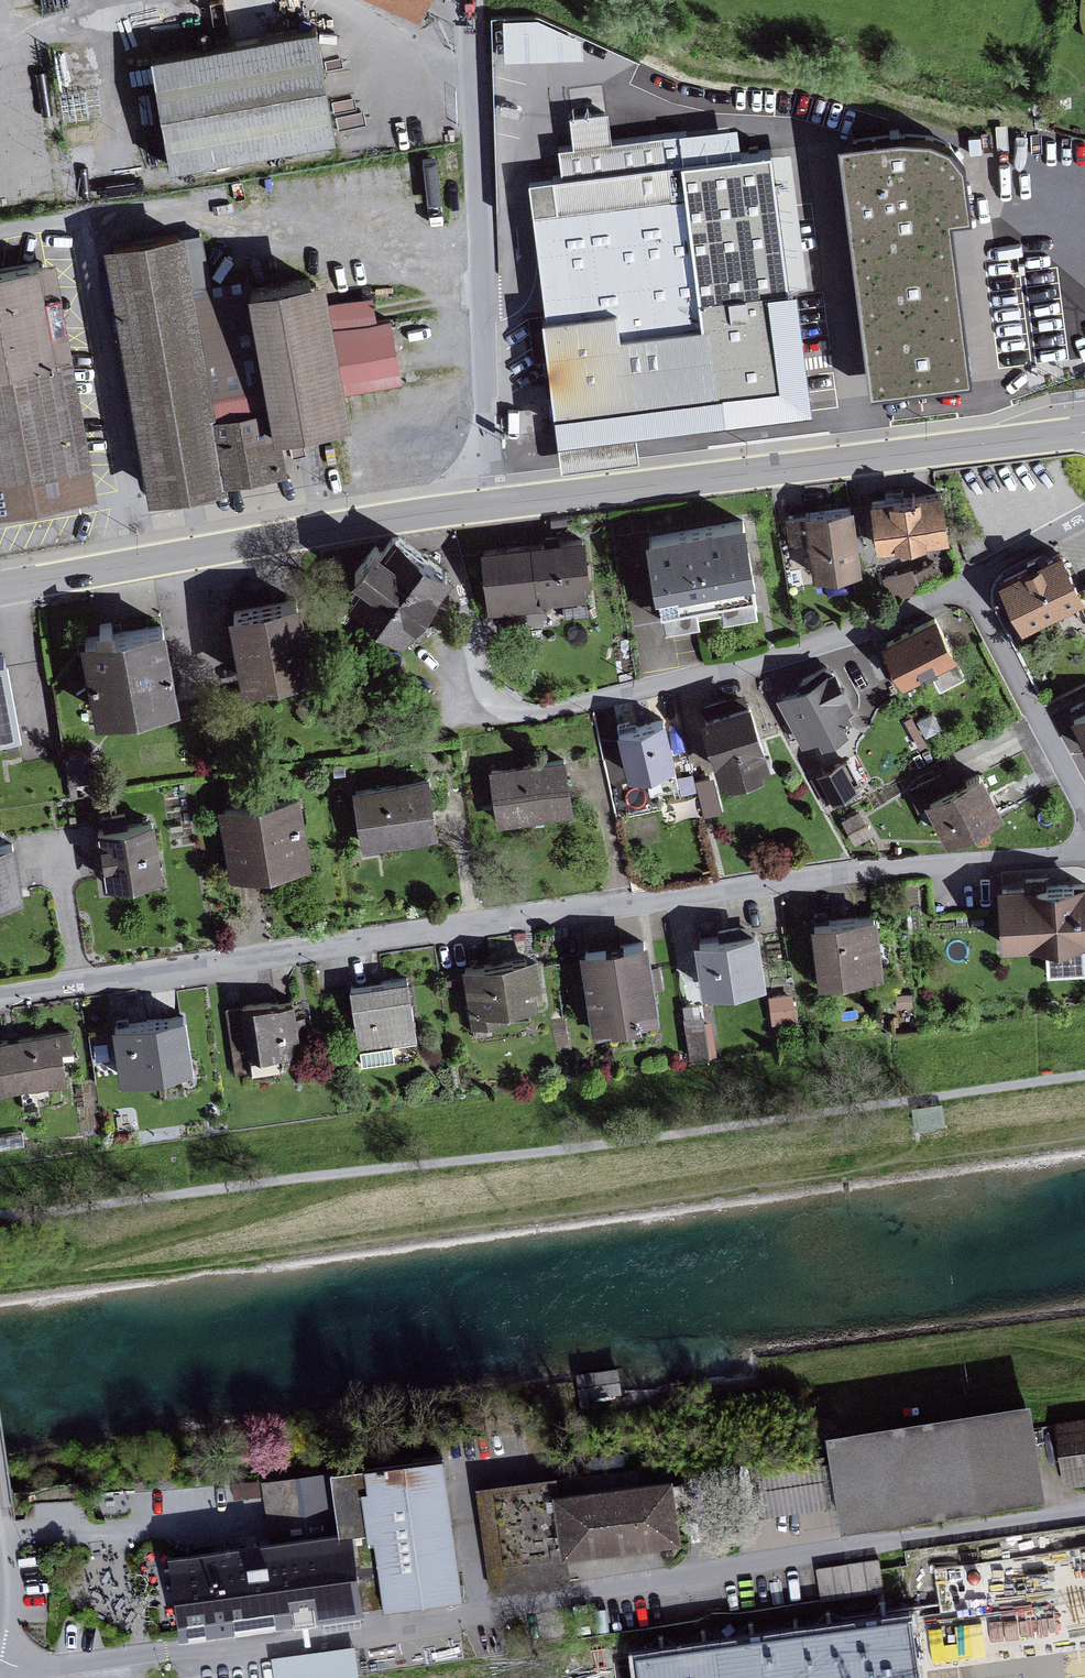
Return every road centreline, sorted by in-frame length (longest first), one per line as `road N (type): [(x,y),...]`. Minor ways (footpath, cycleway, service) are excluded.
road 1 (residential): [(0,1667),(479,1608),(1084,1511)]
road 2 (residential): [(0,994),(853,870),(1084,855)]
road 3 (residential): [(971,579),(872,626),(750,664),(530,714),(507,712),(486,682),(443,511)]
road 4 (secondary): [(1084,431),(492,504)]
road 5 (residential): [(492,504),(476,0)]
road 6 (secondary): [(443,511),(0,588)]
road 7 (residential): [(971,579),(1084,809)]
road 8 (residential): [(1084,519),(971,579)]

